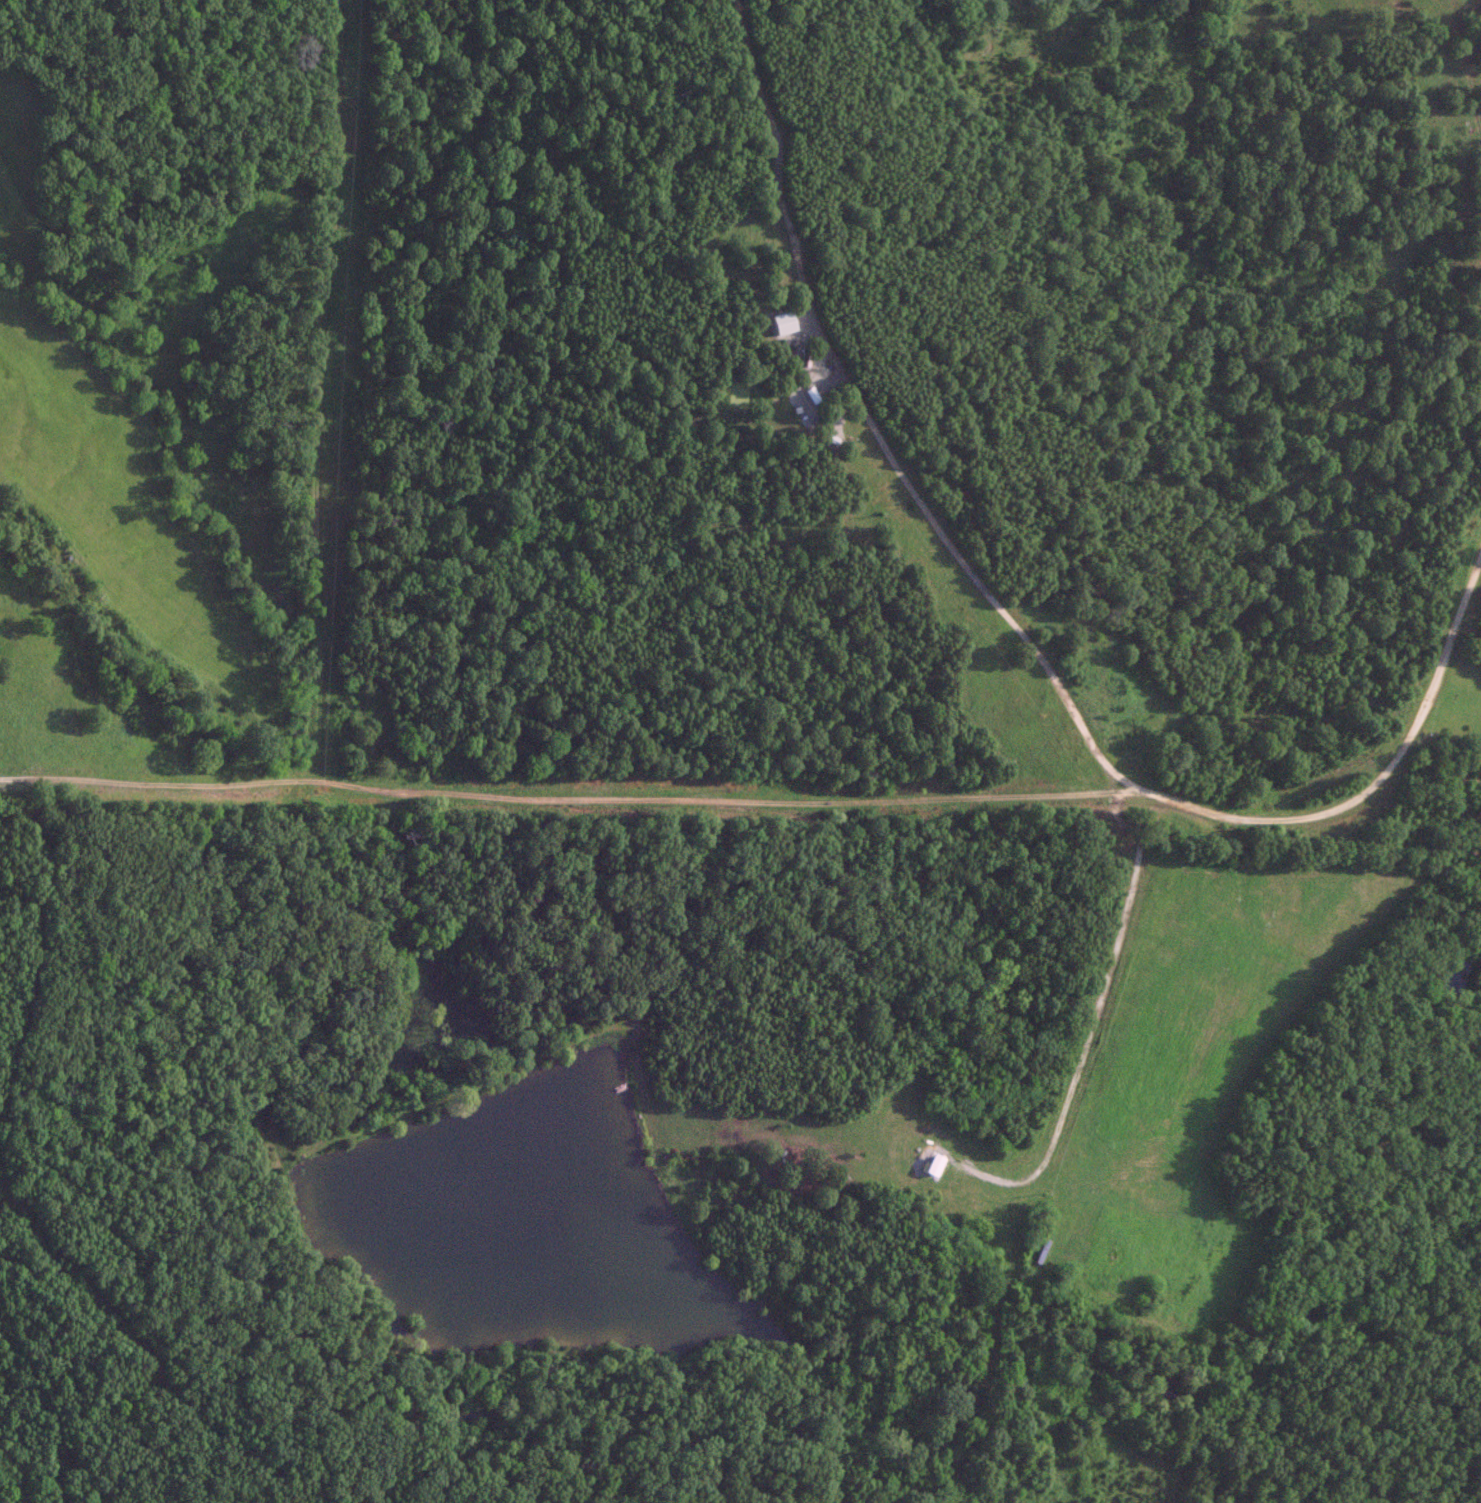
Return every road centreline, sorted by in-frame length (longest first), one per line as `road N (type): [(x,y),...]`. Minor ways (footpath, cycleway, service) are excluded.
road 1 (residential): [(957,1502),(1051,1127)]

